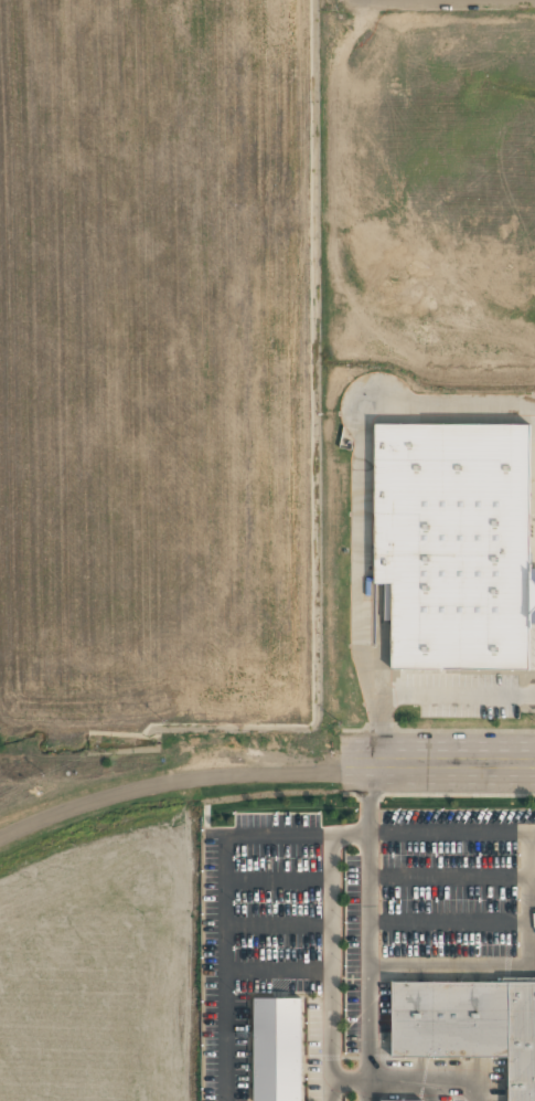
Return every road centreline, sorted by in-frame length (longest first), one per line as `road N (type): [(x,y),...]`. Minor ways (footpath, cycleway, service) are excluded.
road 1 (residential): [(0,837),(160,783),(329,773),(343,760)]
road 2 (secondary): [(534,760),(343,760)]

